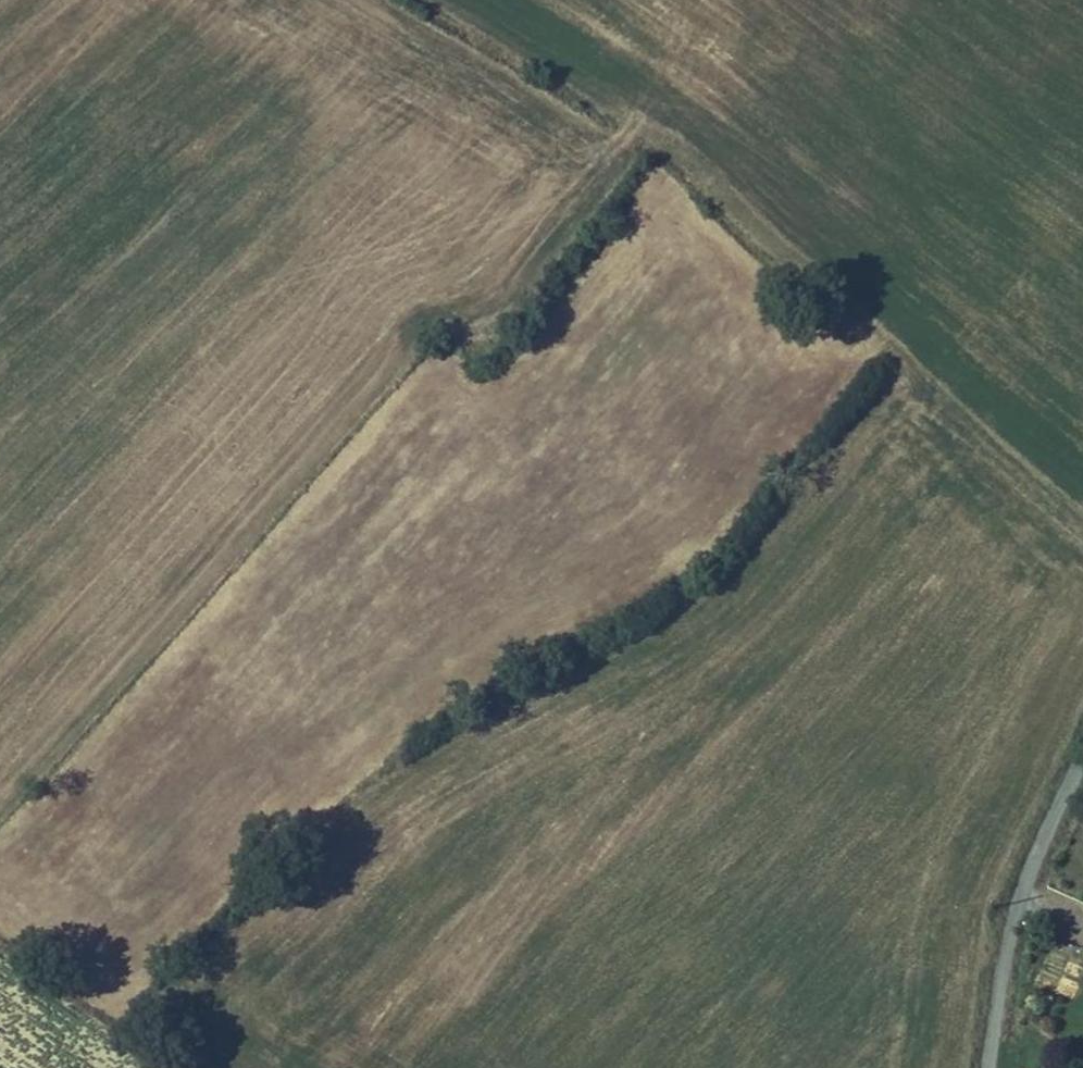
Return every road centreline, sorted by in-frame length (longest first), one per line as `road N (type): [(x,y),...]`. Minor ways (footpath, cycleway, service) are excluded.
road 1 (unclassified): [(1082,778),(1038,889),(998,1067)]

